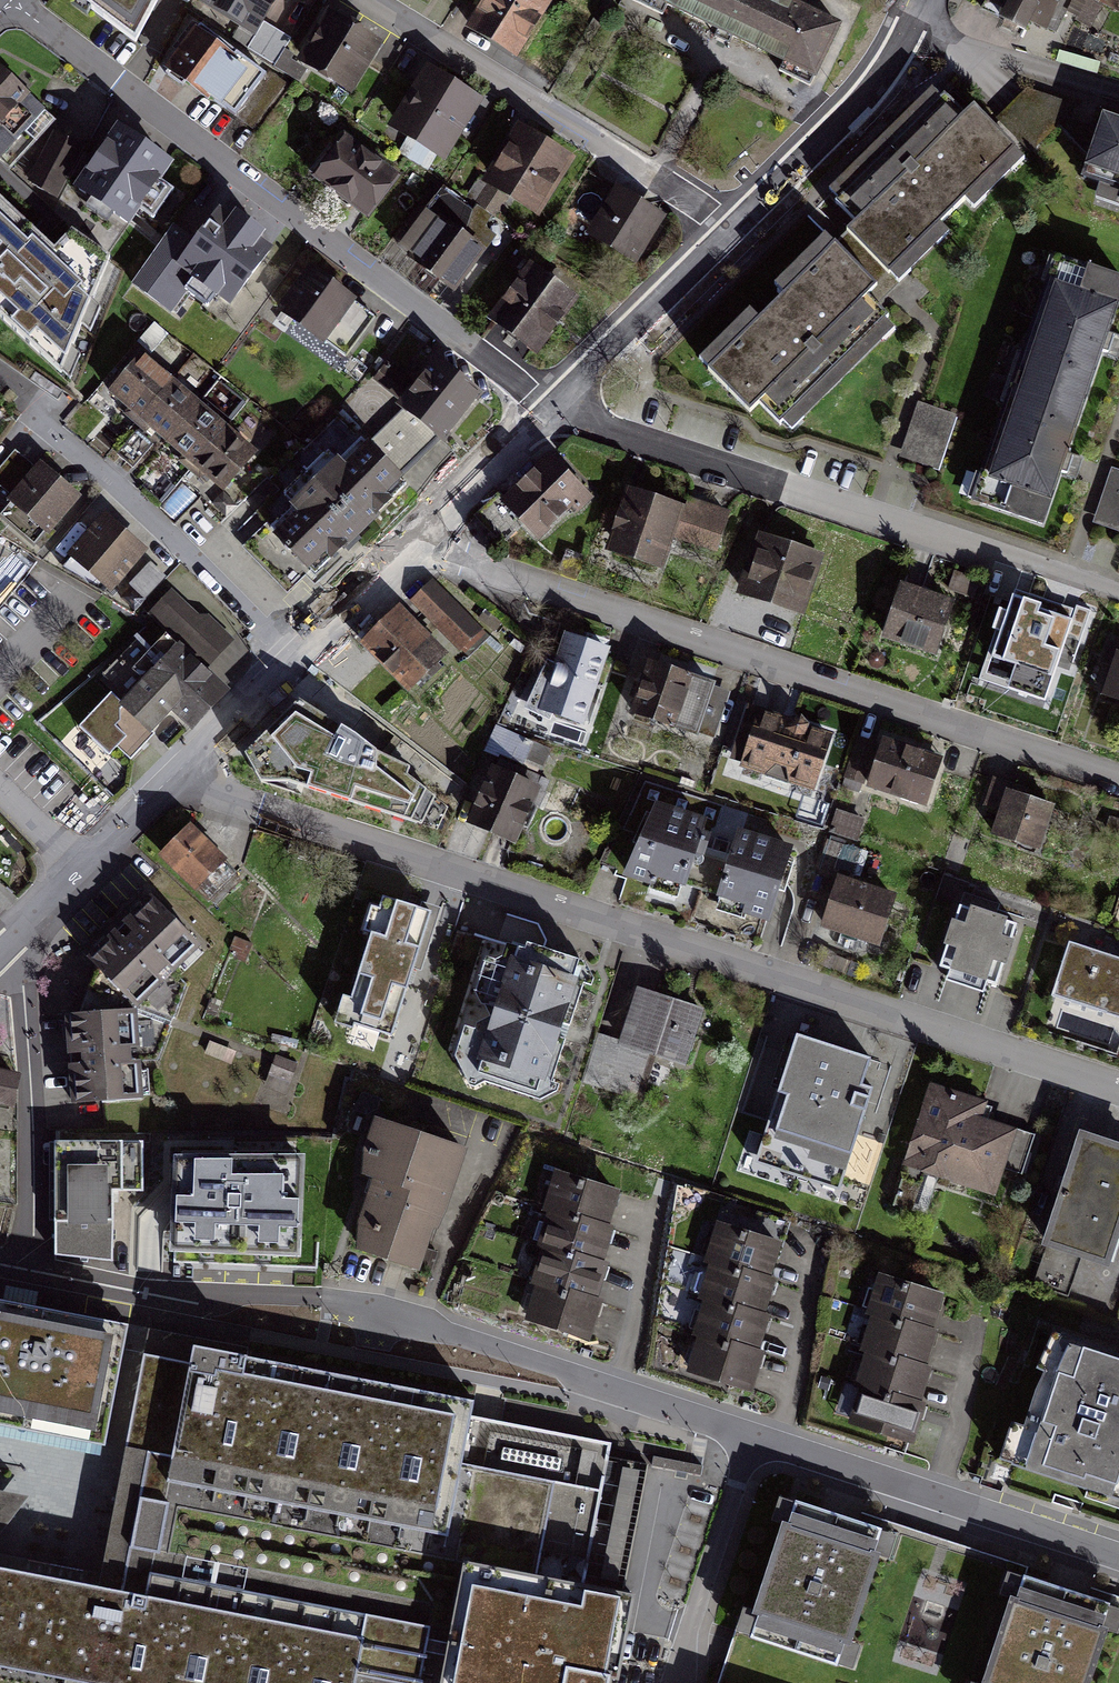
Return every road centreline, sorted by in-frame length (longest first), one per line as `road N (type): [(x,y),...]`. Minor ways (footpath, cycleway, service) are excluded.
road 1 (residential): [(179,772),(195,786),(1118,1086)]
road 2 (residential): [(420,542),(1118,783)]
road 3 (residential): [(11,1),(550,406)]
road 4 (residential): [(550,406),(1118,598)]
road 5 (residential): [(331,1299),(753,1437)]
road 6 (residential): [(364,0),(729,230)]
road 7 (residential): [(0,379),(296,656)]
road 8 (residential): [(753,1437),(1118,1557)]
road 9 (residential): [(21,931),(34,1271)]
road 10 (residential): [(924,0),(883,75),(729,230)]
road 11 (residential): [(34,1271),(146,1292),(311,1297)]
road 12 (residential): [(753,1437),(675,1682)]
road 13 (residential): [(729,230),(550,406)]
road 14 (residential): [(550,406),(420,542)]
road 15 (residential): [(145,805),(21,931)]
road 16 (residential): [(420,542),(296,656)]
road 17 (residential): [(296,656),(179,772)]

